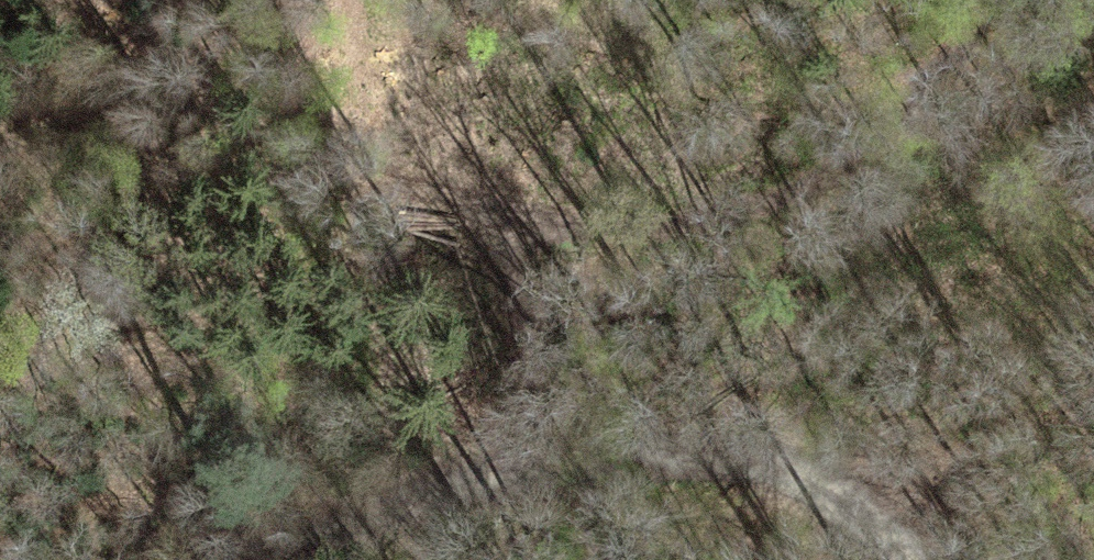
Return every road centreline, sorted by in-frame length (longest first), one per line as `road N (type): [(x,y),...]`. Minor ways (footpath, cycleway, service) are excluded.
road 1 (track): [(684,252),(231,144),(178,157),(79,205)]
road 2 (track): [(892,128),(790,208),(685,247),(649,443)]
road 3 (track): [(224,559),(649,443)]
road 4 (track): [(649,443),(820,471),(900,559)]

